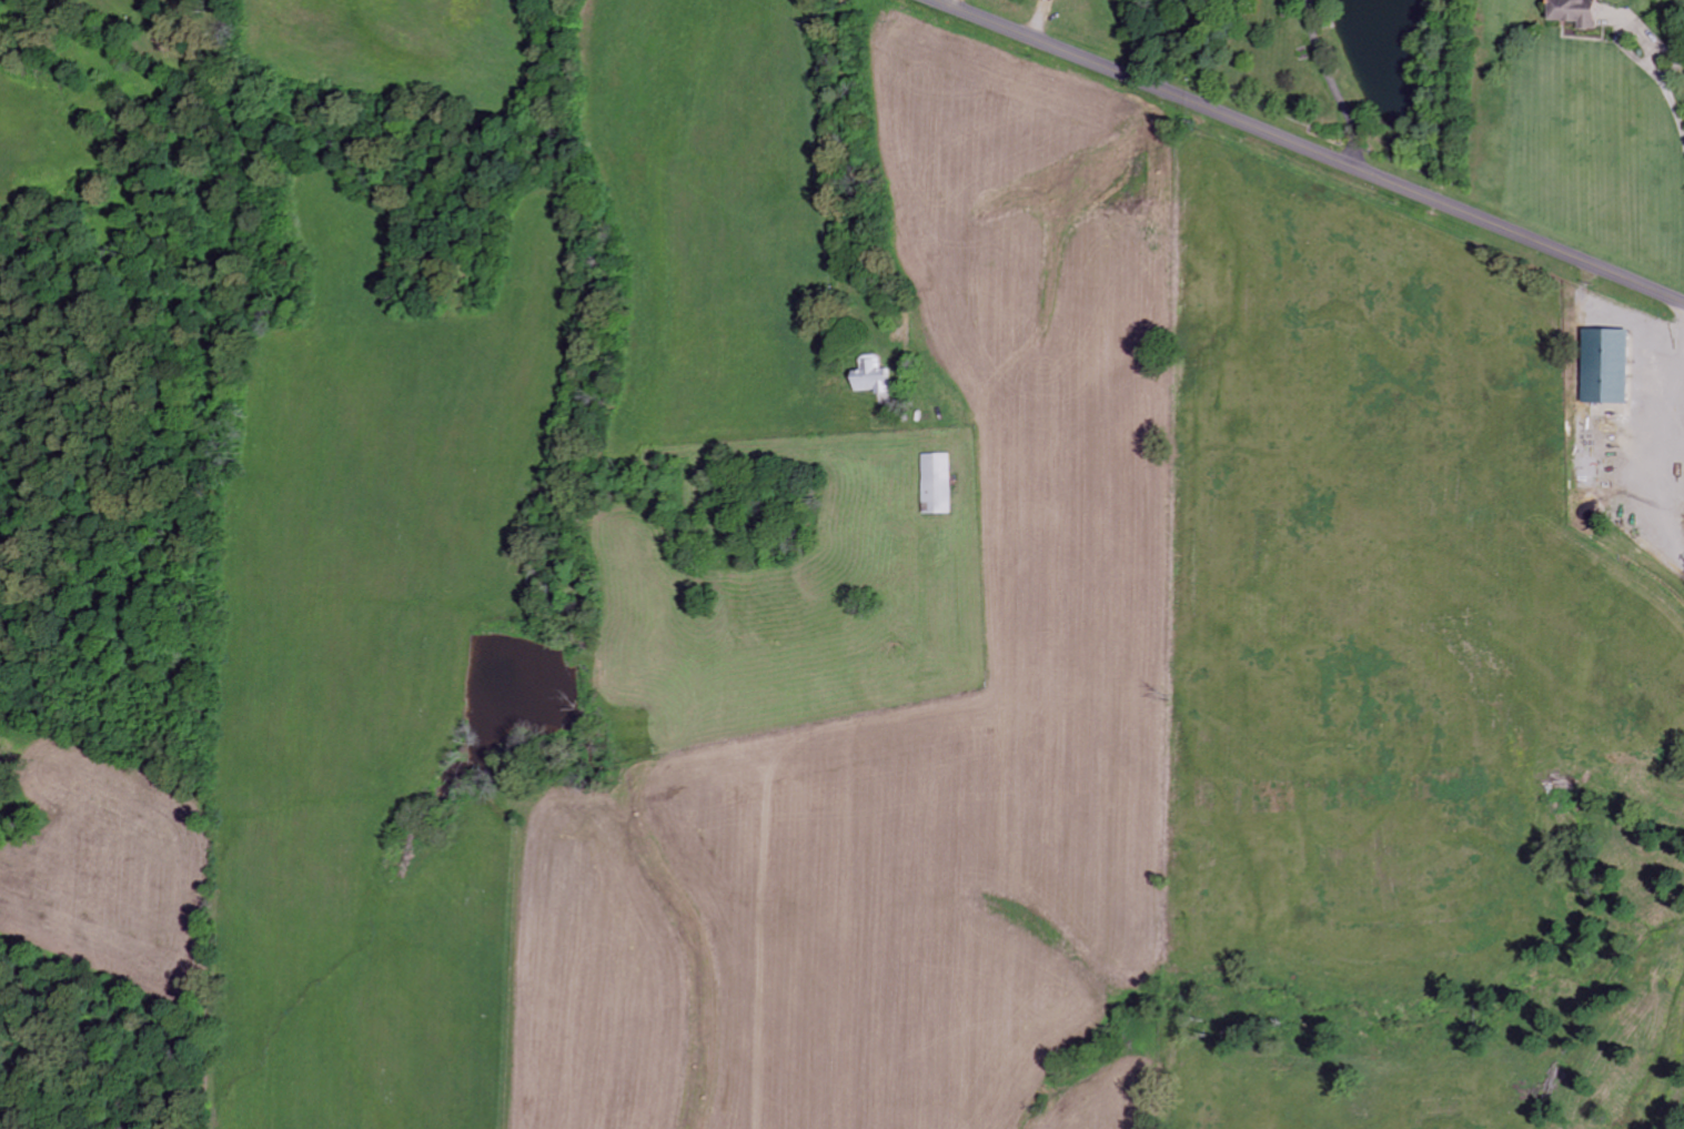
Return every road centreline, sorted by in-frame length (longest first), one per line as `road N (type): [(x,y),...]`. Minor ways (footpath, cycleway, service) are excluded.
road 1 (residential): [(940,0),(1683,298)]

